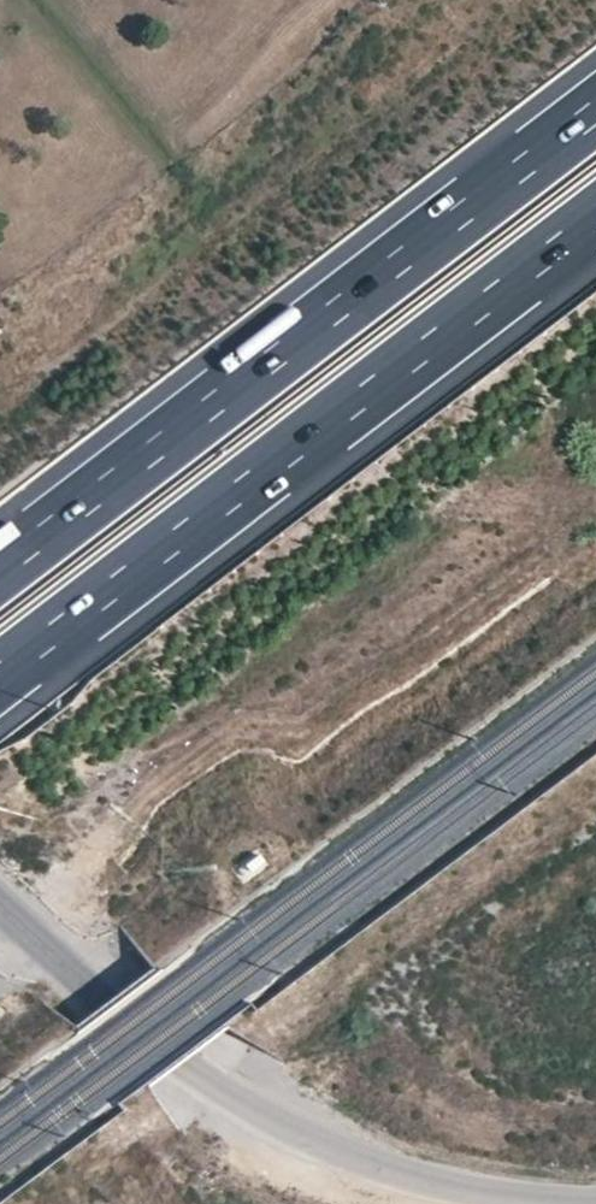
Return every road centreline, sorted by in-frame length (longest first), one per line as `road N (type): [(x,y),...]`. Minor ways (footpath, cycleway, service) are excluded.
road 1 (motorway): [(595,112),(0,569)]
road 2 (motorway): [(0,675),(595,219)]
road 3 (tertiary): [(0,907),(211,1084),(369,1160),(446,1186),(556,1203)]

